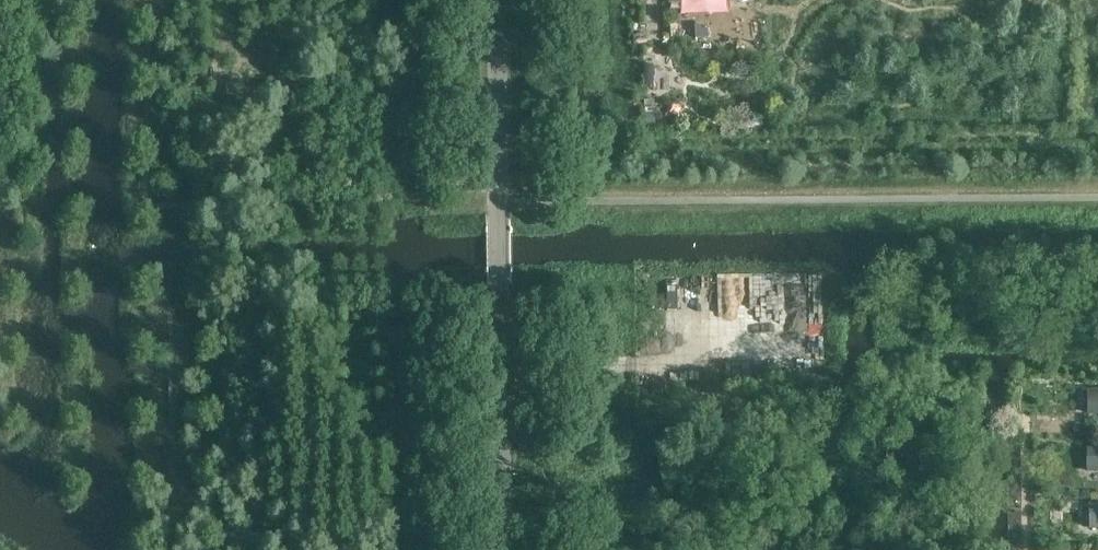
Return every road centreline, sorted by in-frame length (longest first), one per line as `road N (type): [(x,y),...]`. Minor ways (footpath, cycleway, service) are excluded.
road 1 (unclassified): [(502,549),(496,0)]
road 2 (track): [(761,364),(500,375)]

